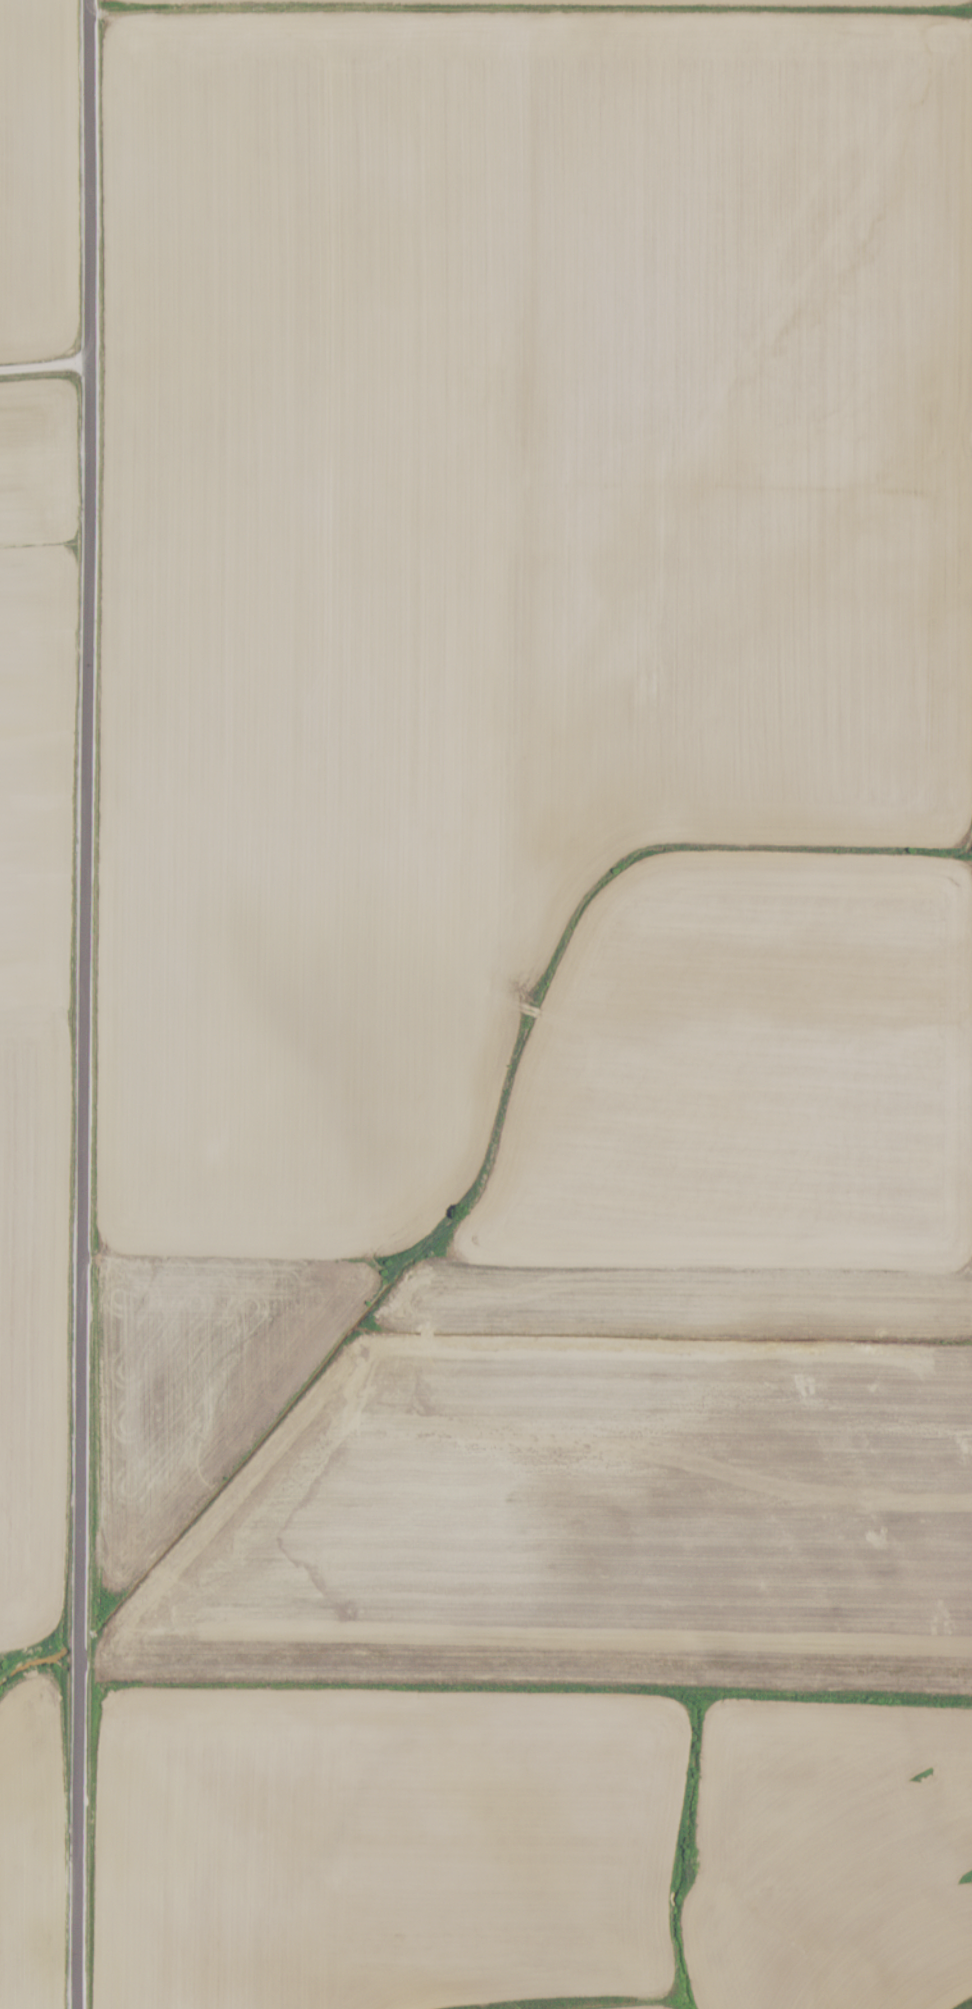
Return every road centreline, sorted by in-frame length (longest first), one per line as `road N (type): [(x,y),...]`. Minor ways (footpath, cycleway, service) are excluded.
road 1 (residential): [(77,2008),(87,0)]

